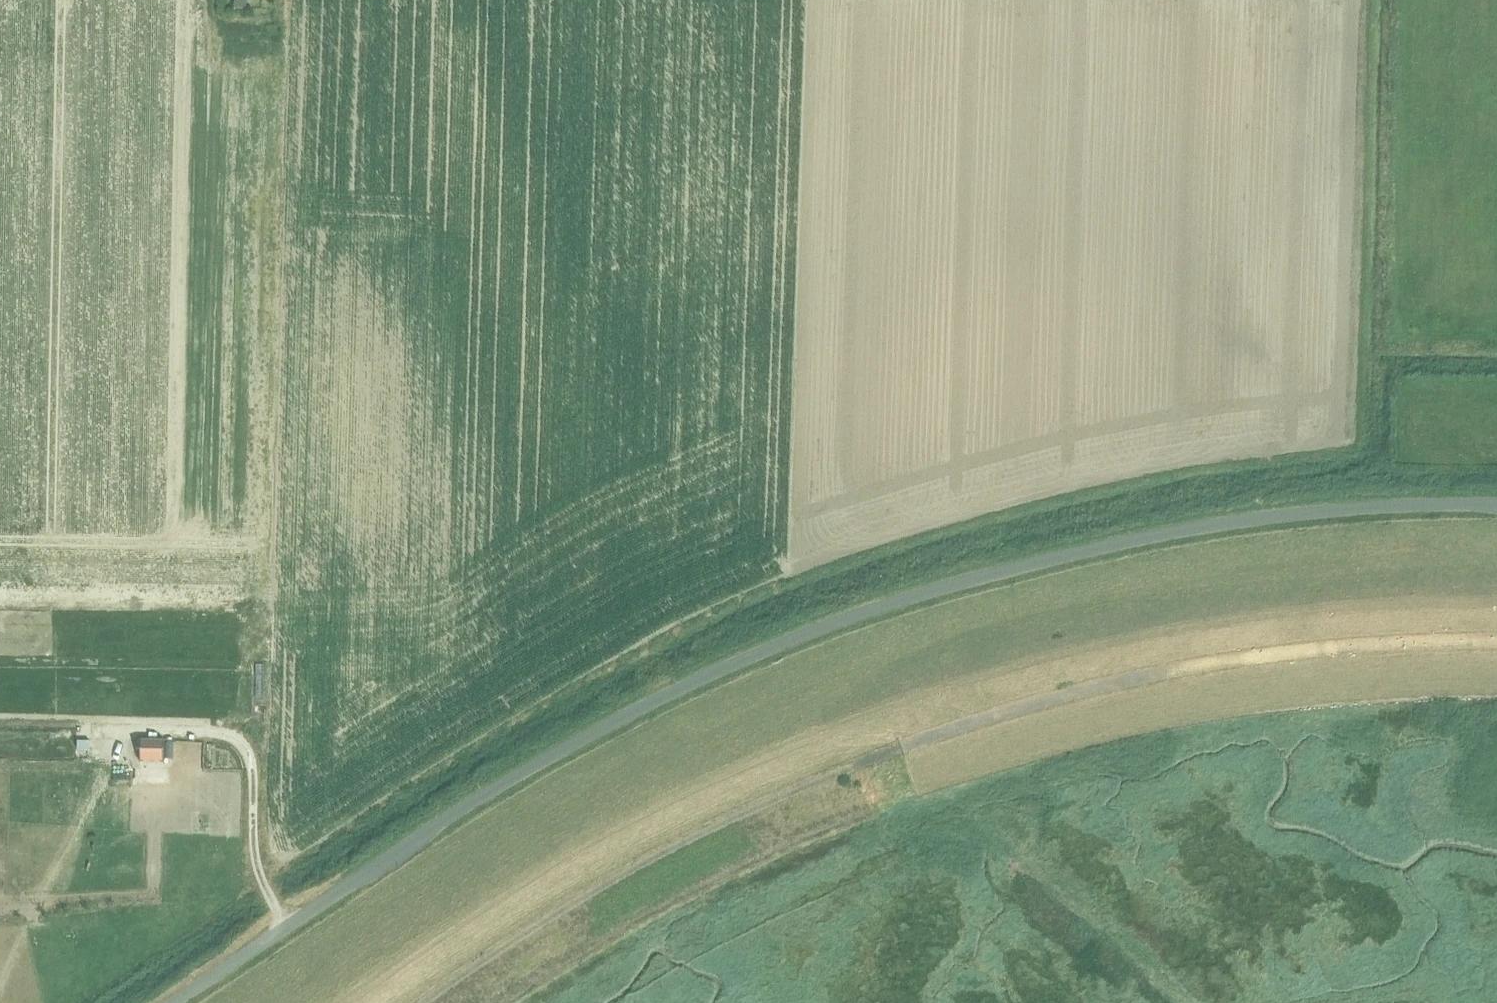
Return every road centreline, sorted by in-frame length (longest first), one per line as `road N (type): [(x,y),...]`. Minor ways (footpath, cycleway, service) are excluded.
road 1 (unclassified): [(169,1002),(500,781),(605,721),(826,622),(960,581),(1205,525),(1496,506)]

